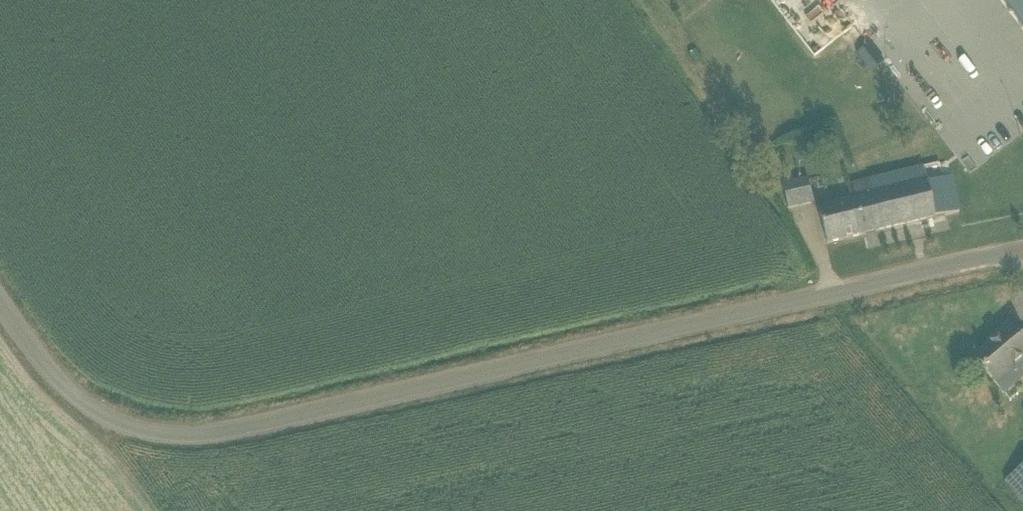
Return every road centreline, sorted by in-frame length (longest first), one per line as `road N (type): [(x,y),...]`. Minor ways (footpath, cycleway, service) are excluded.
road 1 (unclassified): [(1022,251),(150,435),(92,413),(0,286)]

